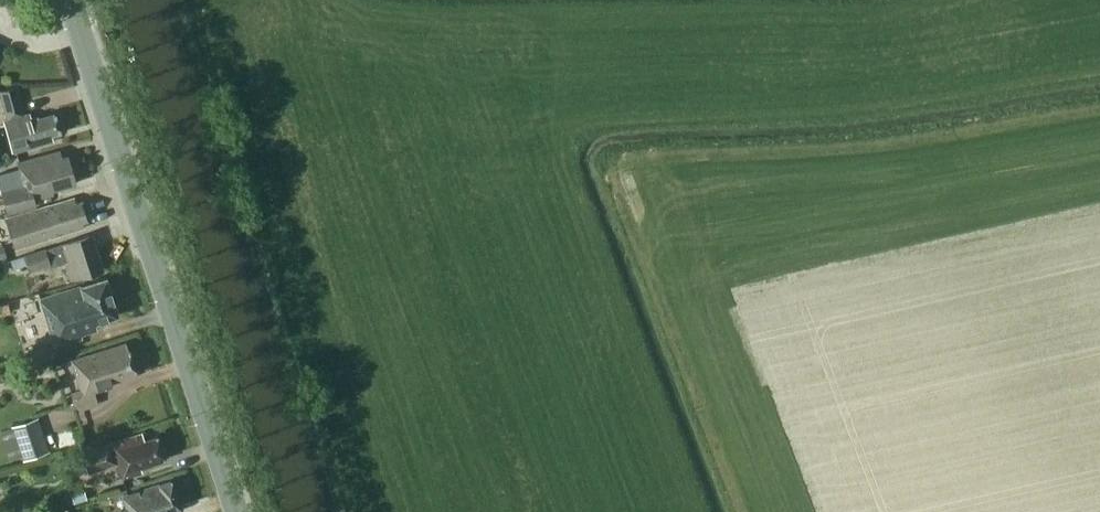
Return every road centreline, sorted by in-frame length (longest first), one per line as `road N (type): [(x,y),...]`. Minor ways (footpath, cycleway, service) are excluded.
road 1 (secondary): [(236,511),(72,0)]

